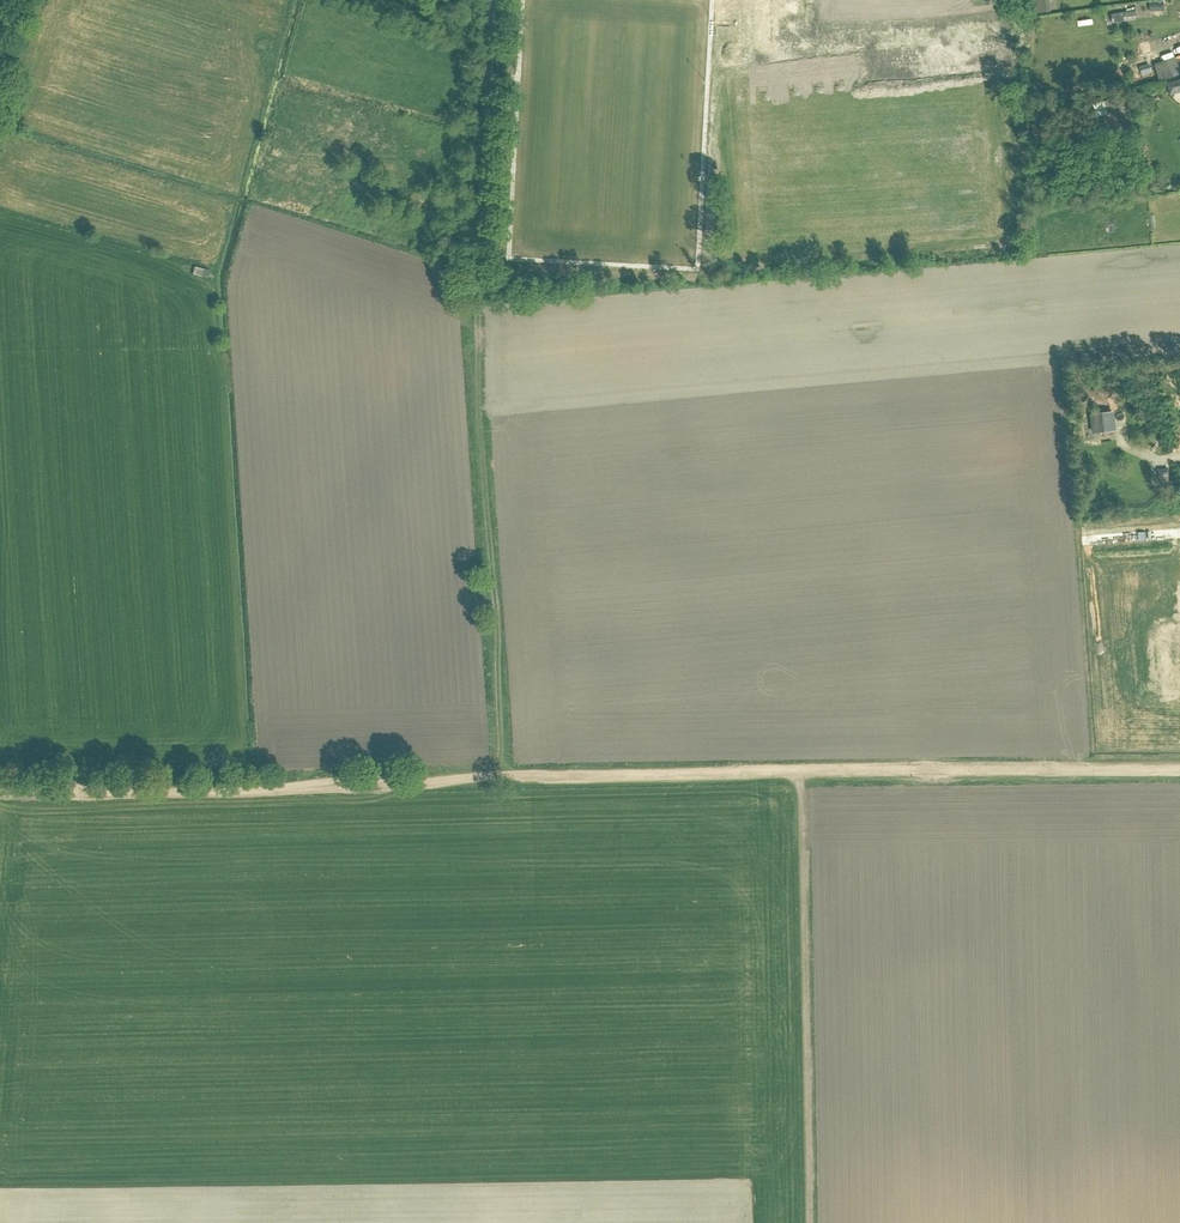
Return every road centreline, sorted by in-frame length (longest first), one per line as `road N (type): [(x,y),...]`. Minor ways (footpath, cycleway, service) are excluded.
road 1 (track): [(502,777),(1179,768)]
road 2 (track): [(0,792),(502,777)]
road 3 (track): [(800,772),(808,1222)]

